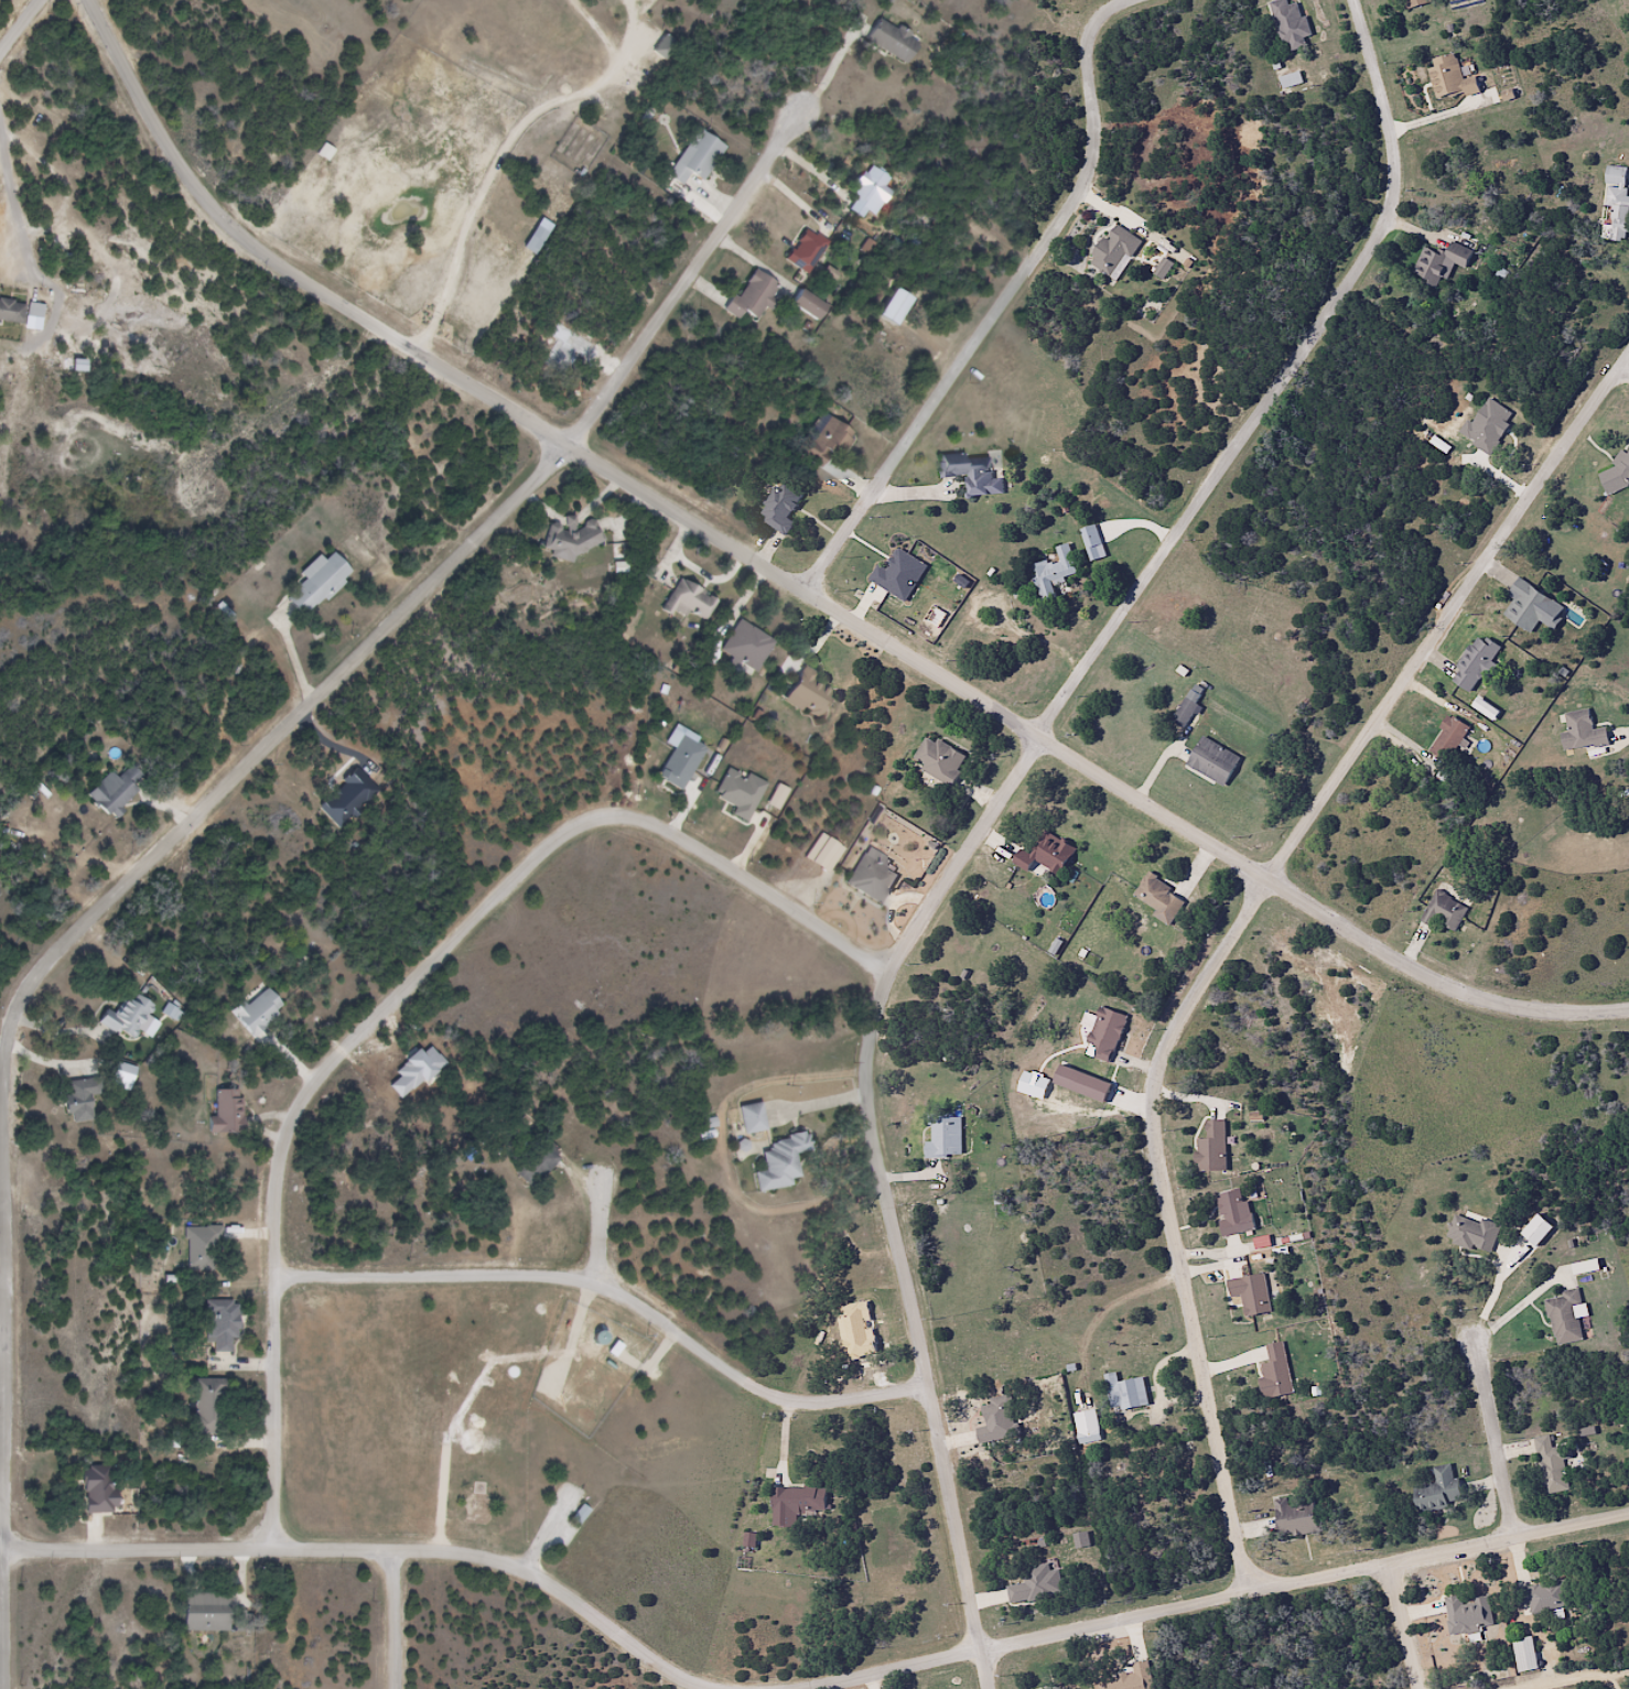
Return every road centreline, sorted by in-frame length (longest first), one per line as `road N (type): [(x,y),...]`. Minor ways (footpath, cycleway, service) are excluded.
road 1 (residential): [(1628,1010),(1522,1008),(1421,971),(597,462),(561,457),(305,290),(266,261),(166,155),(91,0)]
road 2 (residential): [(1358,0),(1398,137),(1399,182),(1387,227),(977,832),(877,962),(886,982),(870,1058),(872,1116),(985,1648)]
road 3 (residential): [(1253,1593),(1163,1161),(1162,1070),(1170,1041),(1331,788),(1622,365)]
road 4 (residential): [(877,962),(833,941),(676,832),(628,822),(583,823),(550,842),(457,927),(300,1096),(276,1192),(274,1548)]
road 5 (residential): [(1628,1518),(801,1688)]
road 6 (residential): [(0,1061),(25,999),(57,953),(561,457)]
road 7 (residential): [(737,1688),(671,1674),(494,1565),(274,1548),(0,1546)]
road 8 (residential): [(1126,0),(1097,31),(1100,139),(1078,202),(809,593)]
road 9 (residential): [(931,1378),(844,1396),(780,1389),(629,1295),(574,1274),(273,1270)]
road 10 (residential): [(561,457),(814,90)]
road 11 (residential): [(1474,1316),(1521,1540)]
road 12 (residential): [(1548,1688),(1521,1540)]
road 13 (residential): [(1398,1688),(1357,1683),(1359,1574)]
road 14 (residential): [(397,1688),(392,1555)]

